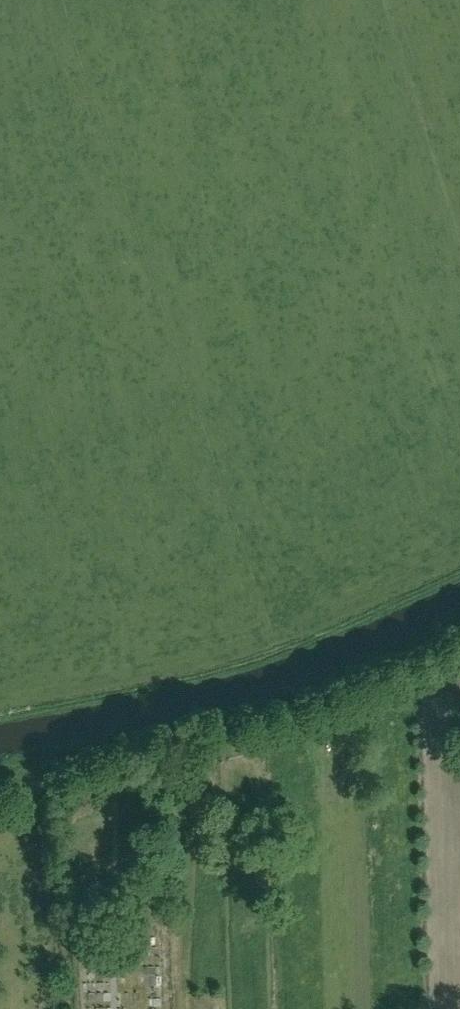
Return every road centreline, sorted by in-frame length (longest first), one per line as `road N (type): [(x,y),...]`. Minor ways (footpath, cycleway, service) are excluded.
road 1 (unclassified): [(459,640),(300,707),(0,794)]

